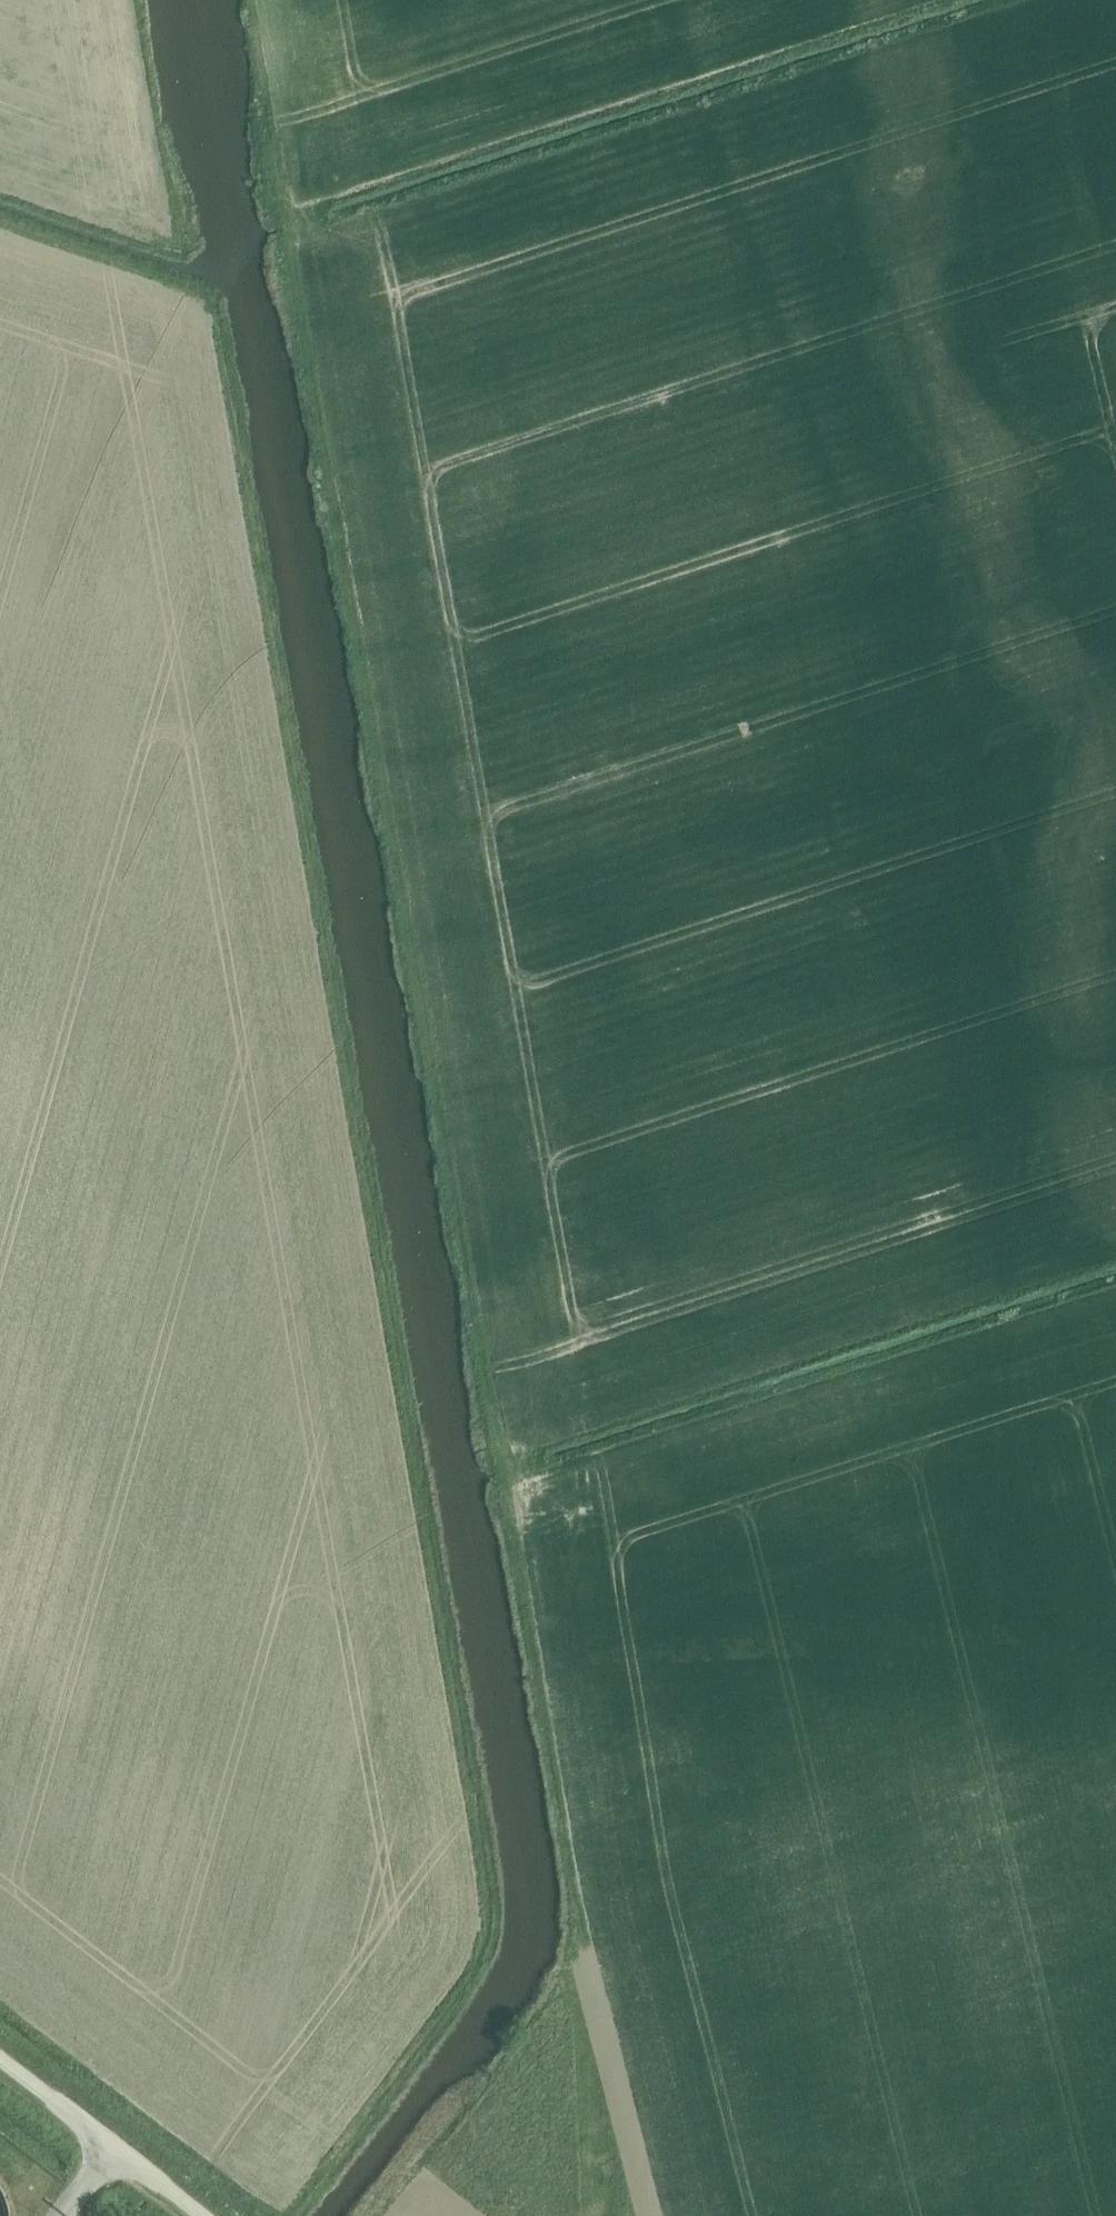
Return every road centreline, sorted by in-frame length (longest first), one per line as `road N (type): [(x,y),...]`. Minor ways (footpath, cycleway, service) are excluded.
road 1 (unclassified): [(117,2151),(0,2061)]

